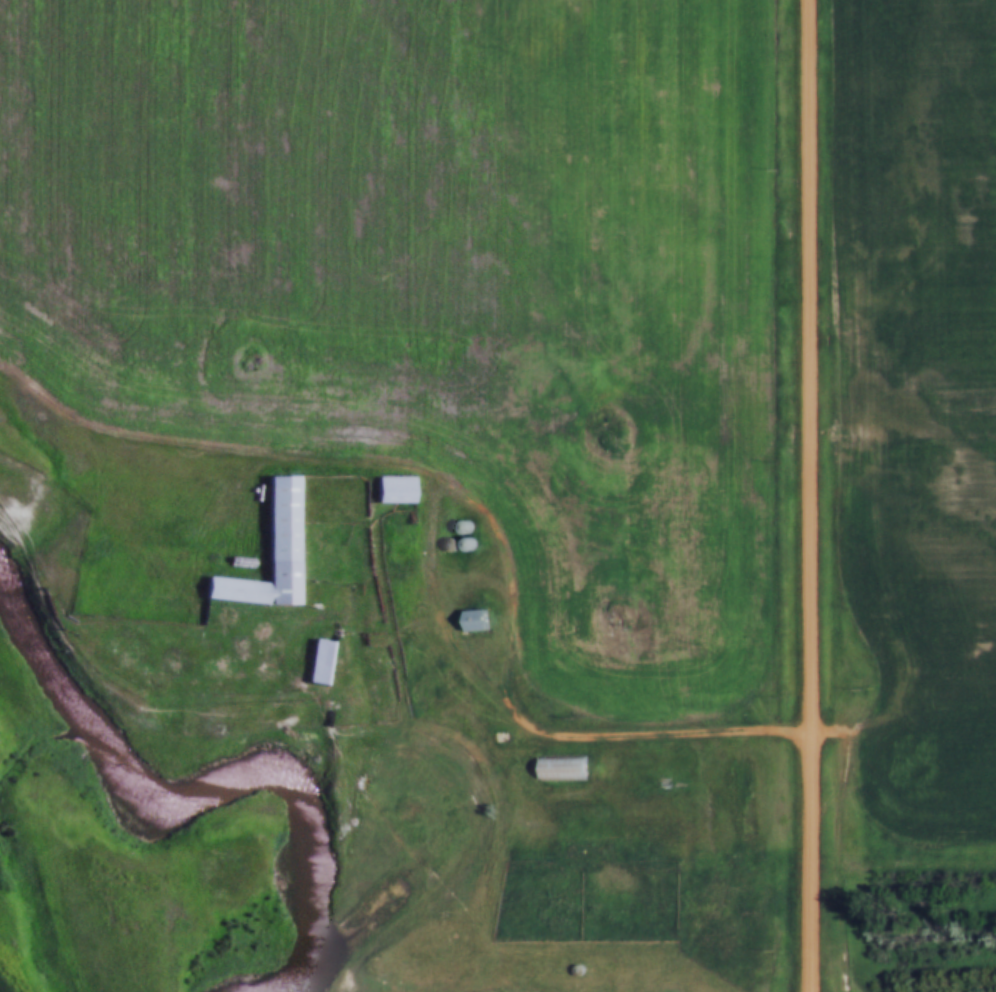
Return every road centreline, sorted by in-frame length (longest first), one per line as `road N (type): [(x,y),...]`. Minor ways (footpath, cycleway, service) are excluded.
road 1 (residential): [(812,991),(808,0)]
road 2 (track): [(0,356),(93,427),(316,457),(402,460),(433,472)]

